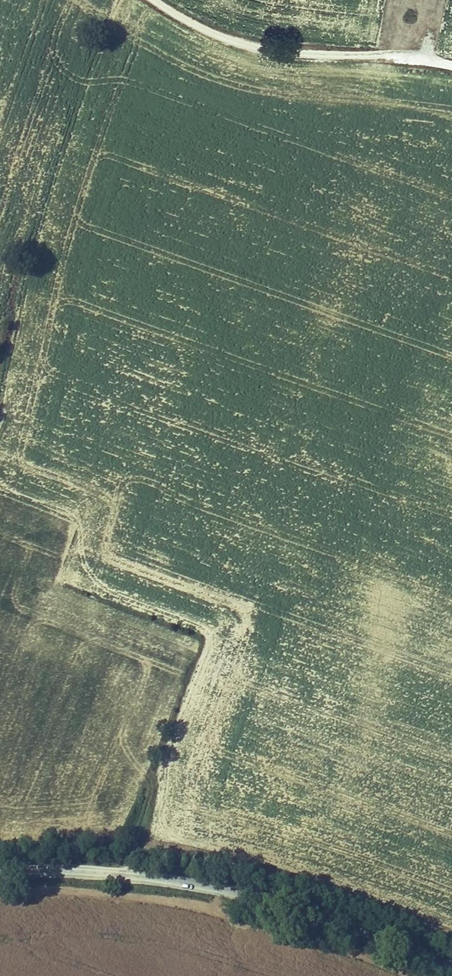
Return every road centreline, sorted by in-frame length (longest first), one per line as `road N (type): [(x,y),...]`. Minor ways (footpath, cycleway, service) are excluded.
road 1 (tertiary): [(0,880),(82,871),(224,888),(451,969)]
road 2 (track): [(451,69),(373,56),(265,53),(198,30),(153,0)]

